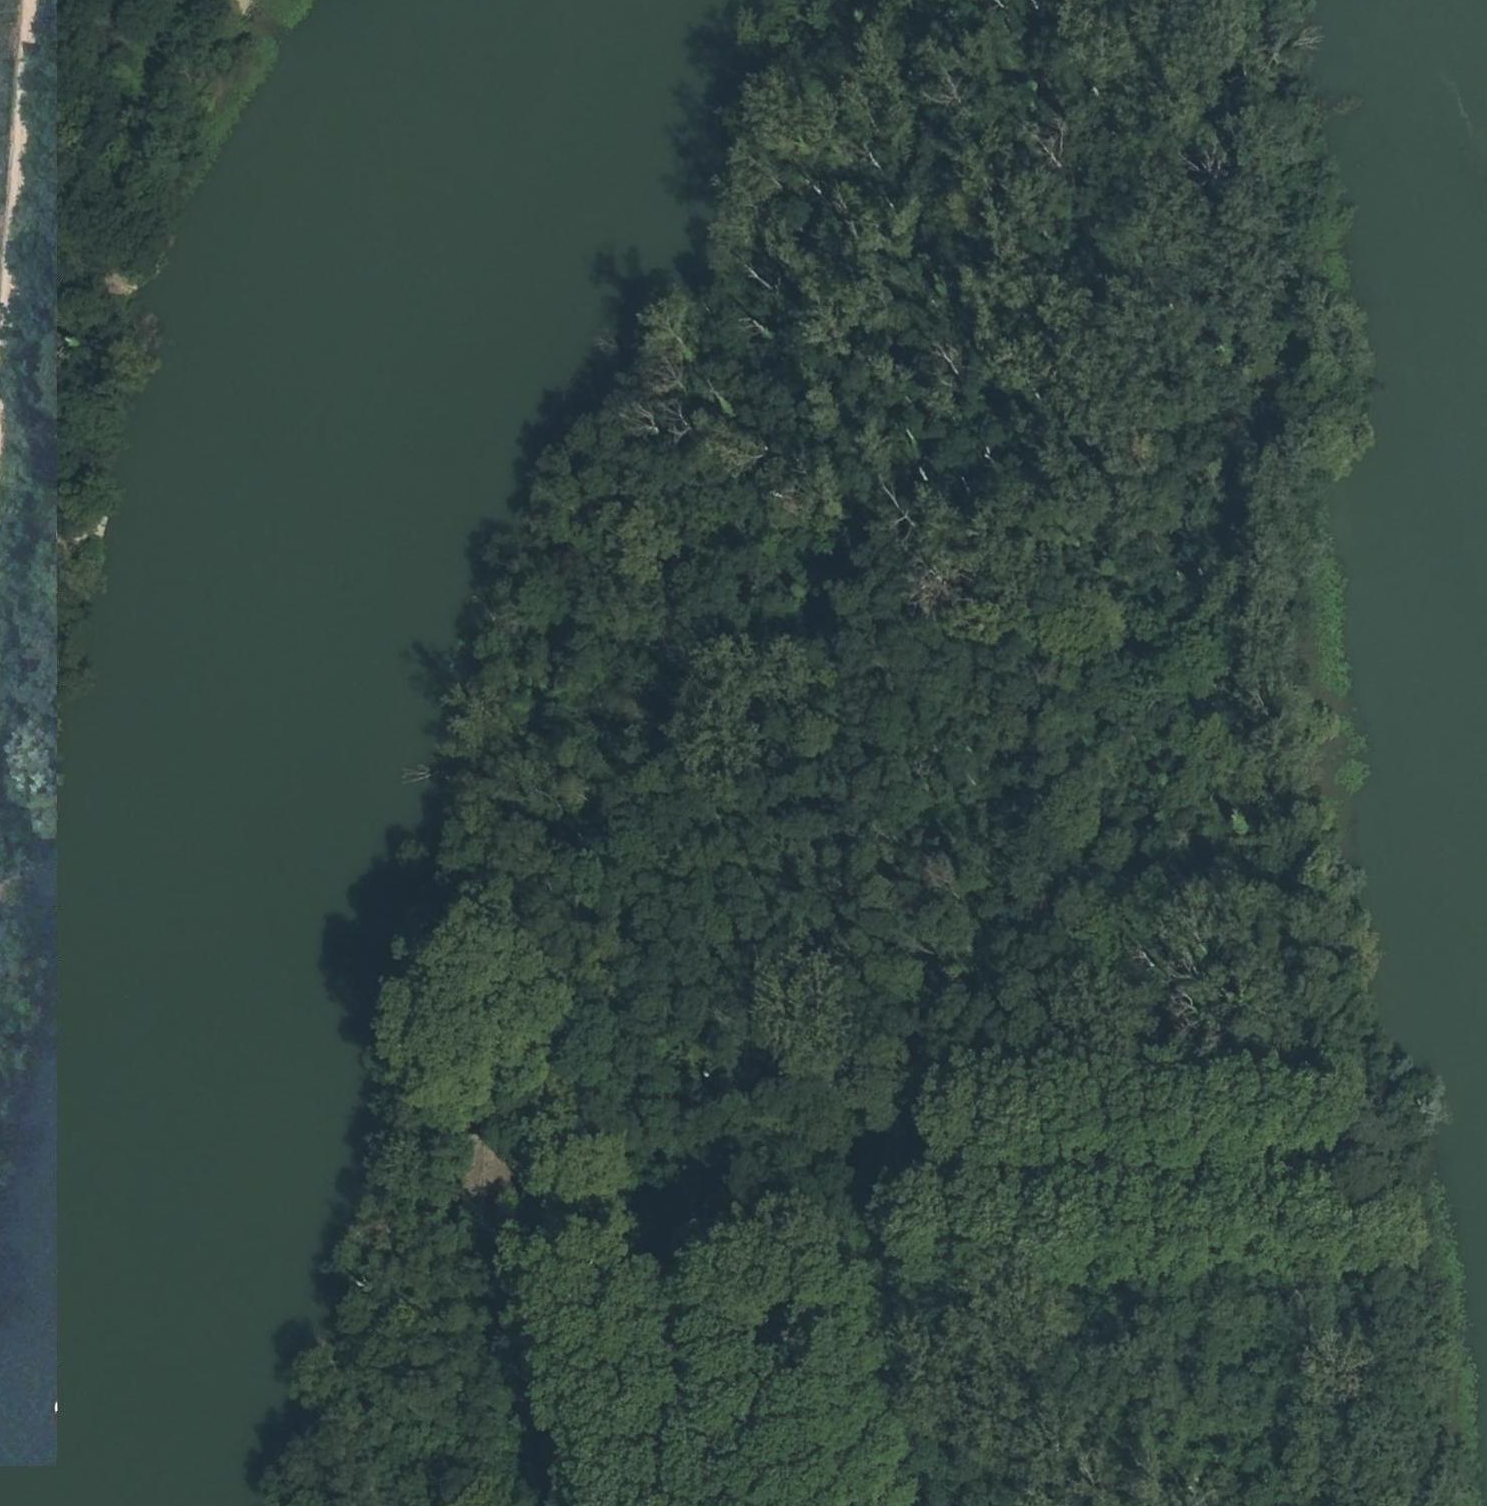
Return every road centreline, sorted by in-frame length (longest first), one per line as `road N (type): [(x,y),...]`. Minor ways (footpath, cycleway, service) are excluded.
road 1 (track): [(0,387),(32,0)]

